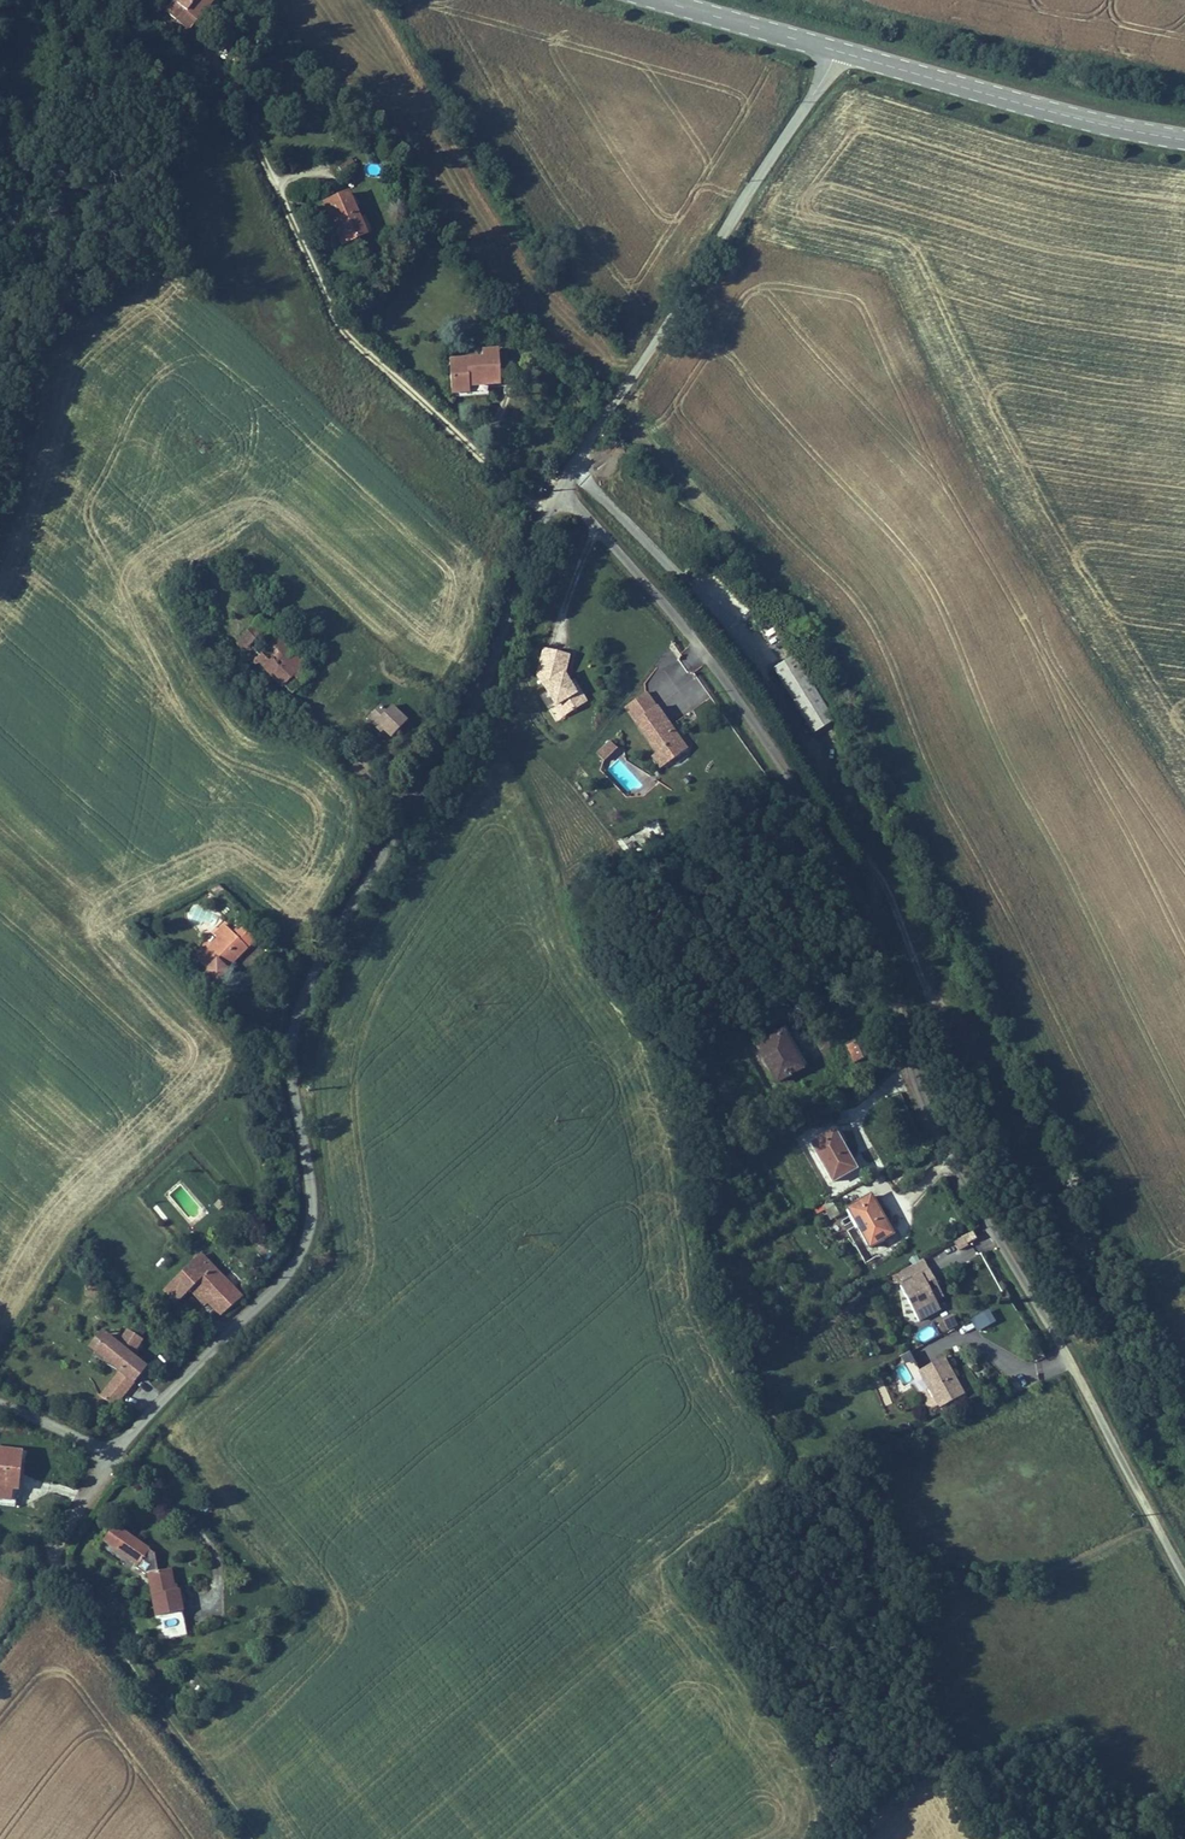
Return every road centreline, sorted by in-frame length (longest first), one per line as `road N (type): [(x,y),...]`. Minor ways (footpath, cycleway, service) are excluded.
road 1 (unclassified): [(567,491),(722,677),(851,884),(907,1026),(928,1117),(1184,1578)]
road 2 (unclassified): [(0,1404),(94,1446),(121,1444),(300,1254),(311,1212),(293,1074),(302,1001),(458,743),(541,533),(567,491)]
road 3 (track): [(552,510),(340,320),(228,77)]
road 4 (unclassified): [(836,50),(604,415)]
road 5 (tertiary): [(1184,140),(836,50)]
road 6 (track): [(54,1558),(255,1838)]
road 7 (tertiary): [(836,50),(663,0)]

